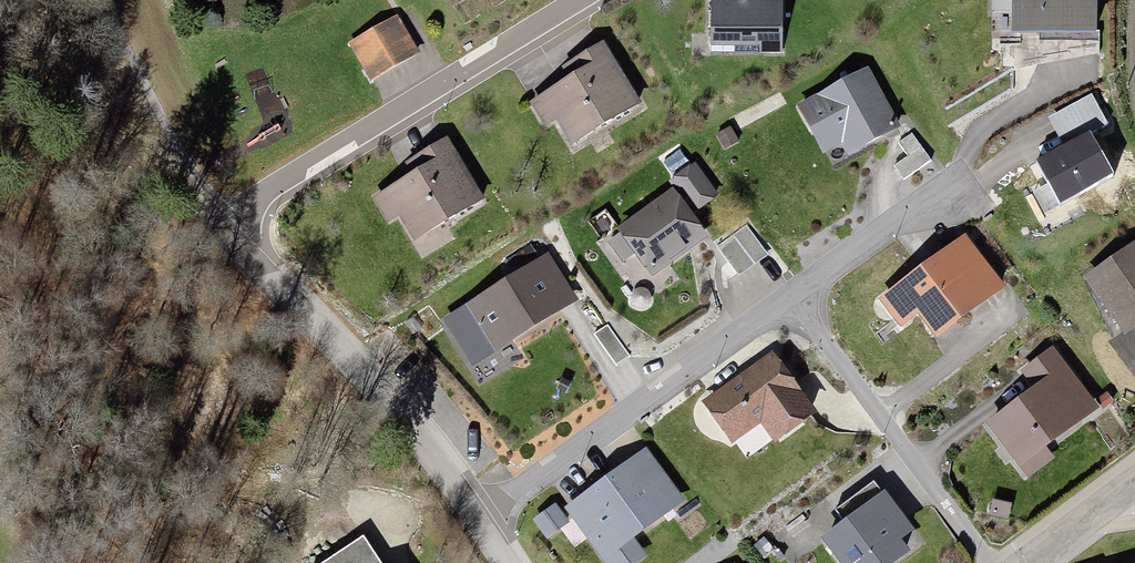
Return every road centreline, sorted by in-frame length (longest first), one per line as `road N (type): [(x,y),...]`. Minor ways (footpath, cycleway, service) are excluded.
road 1 (residential): [(474,513),(423,439),(240,225),(263,192),(575,0)]
road 2 (residential): [(474,513),(966,187)]
road 3 (track): [(102,0),(194,174),(240,225)]
road 4 (tertiary): [(1021,562),(1134,482)]

